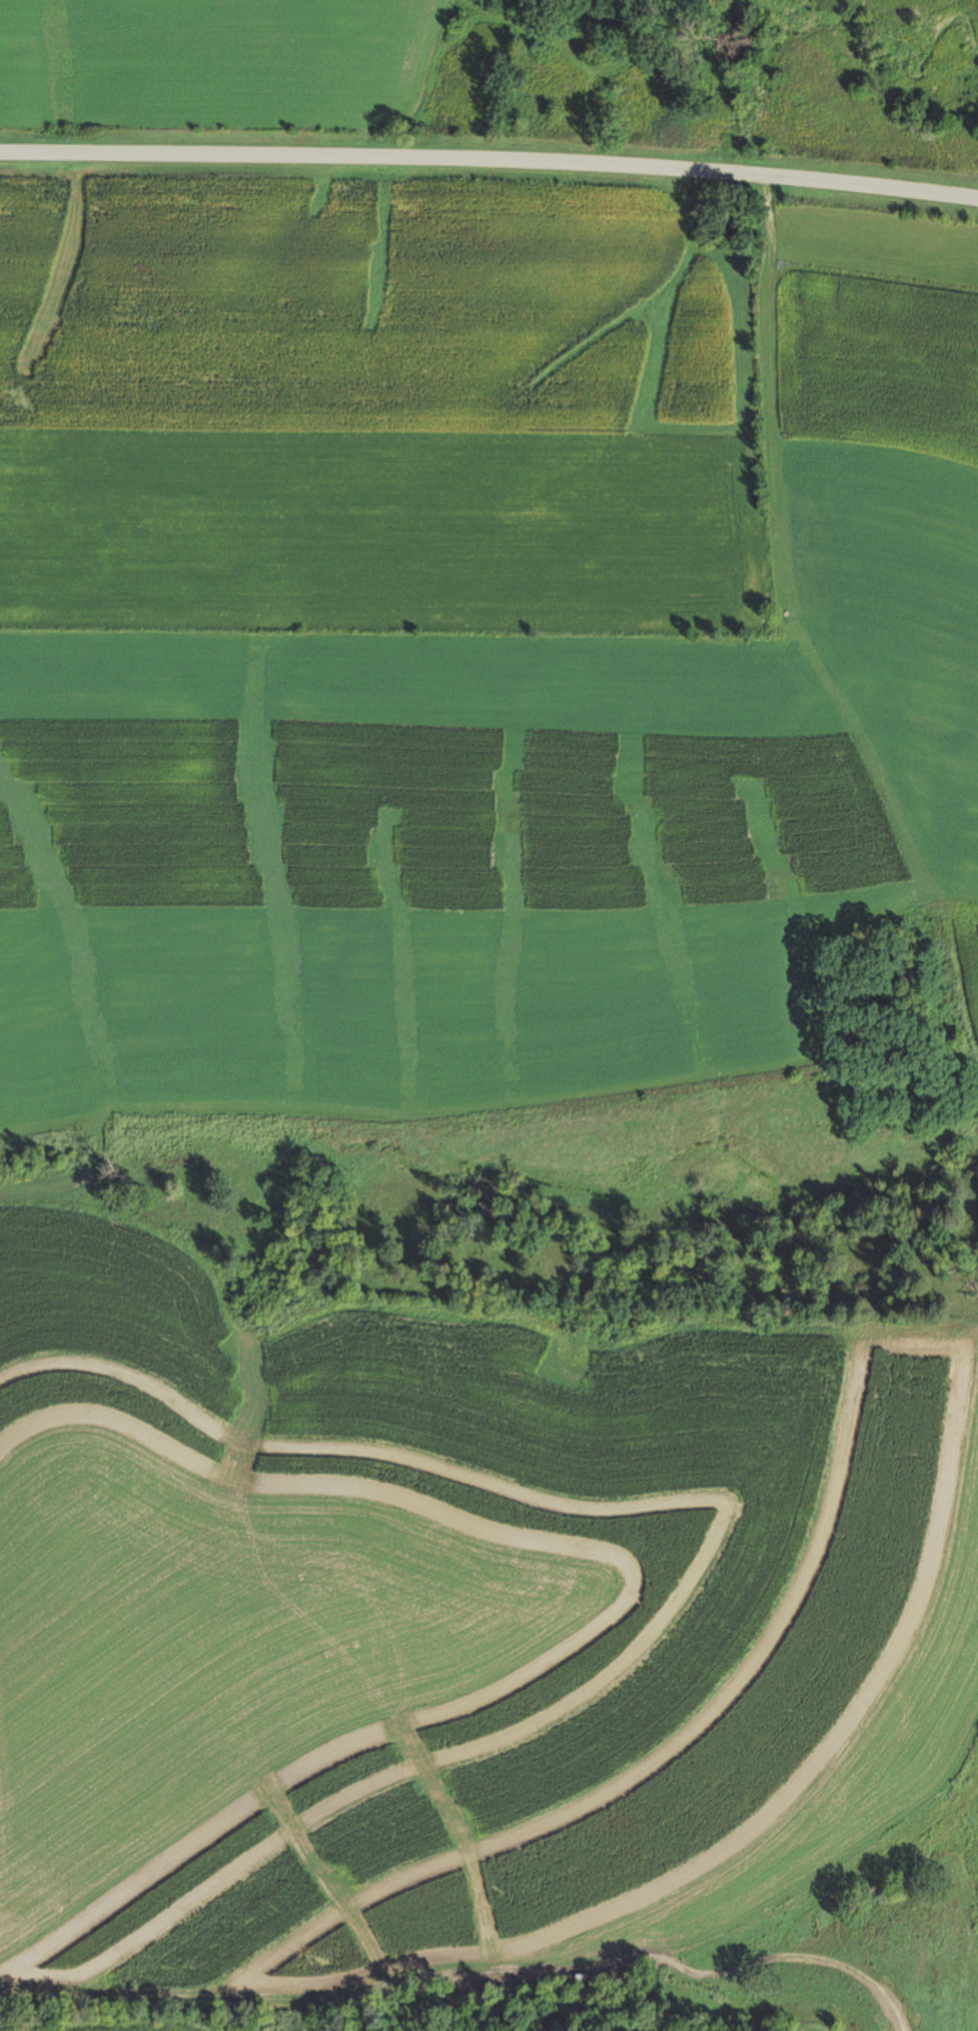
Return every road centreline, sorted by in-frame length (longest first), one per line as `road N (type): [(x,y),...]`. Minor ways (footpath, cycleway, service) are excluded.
road 1 (residential): [(0,162),(785,170),(977,199)]

